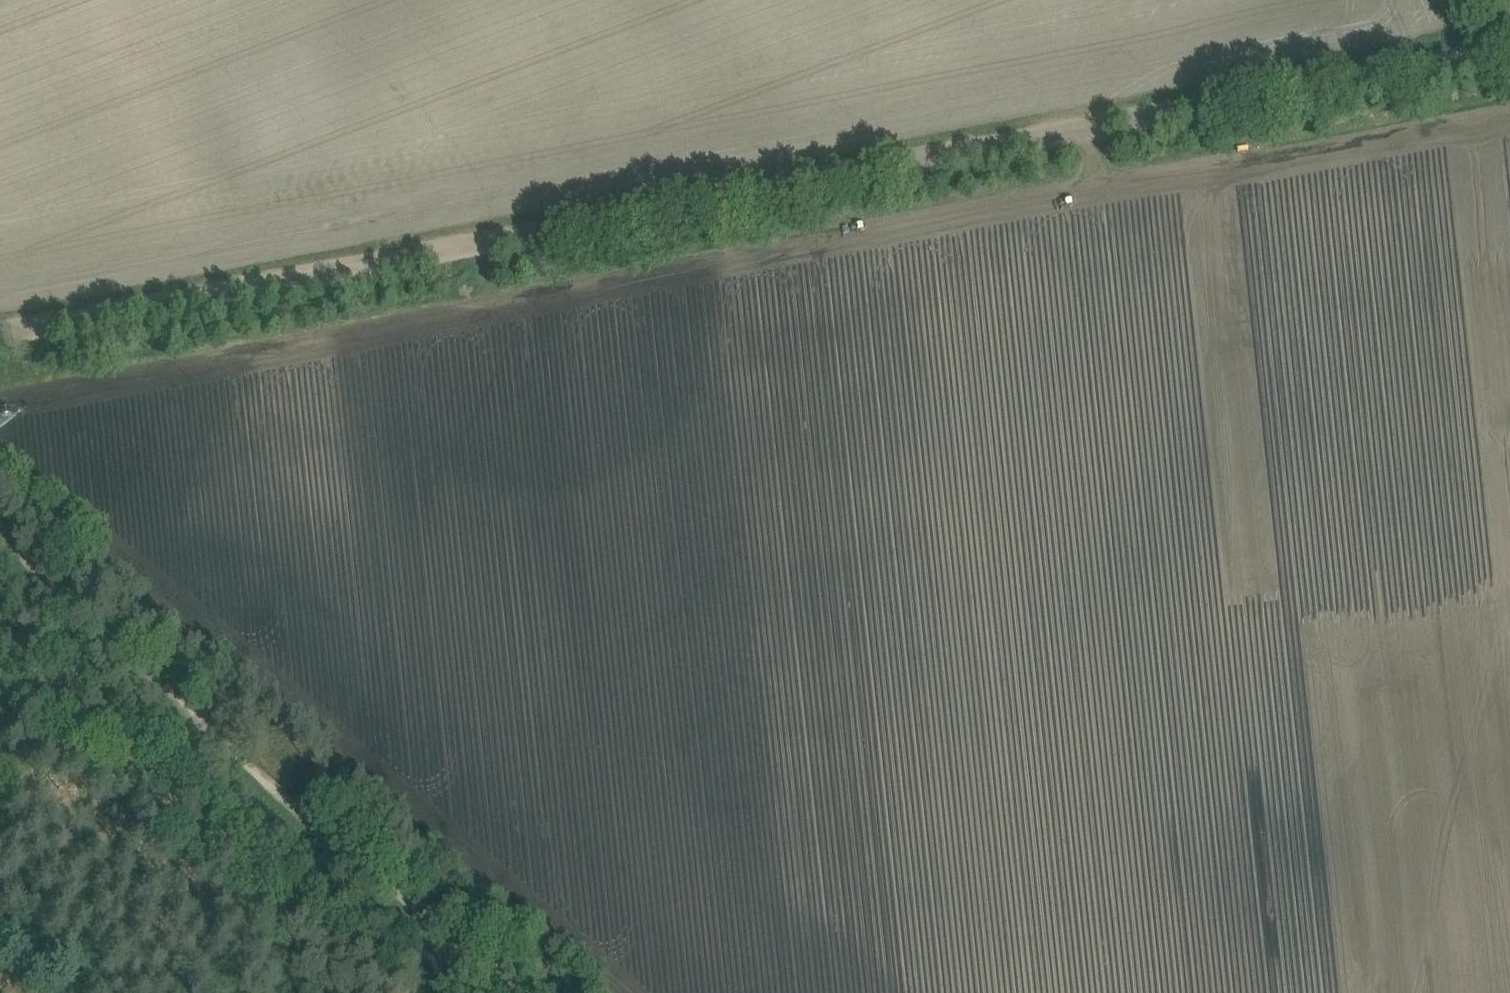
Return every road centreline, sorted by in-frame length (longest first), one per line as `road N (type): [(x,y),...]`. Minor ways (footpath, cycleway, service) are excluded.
road 1 (track): [(0,338),(1509,36)]
road 2 (track): [(516,992),(0,531)]

